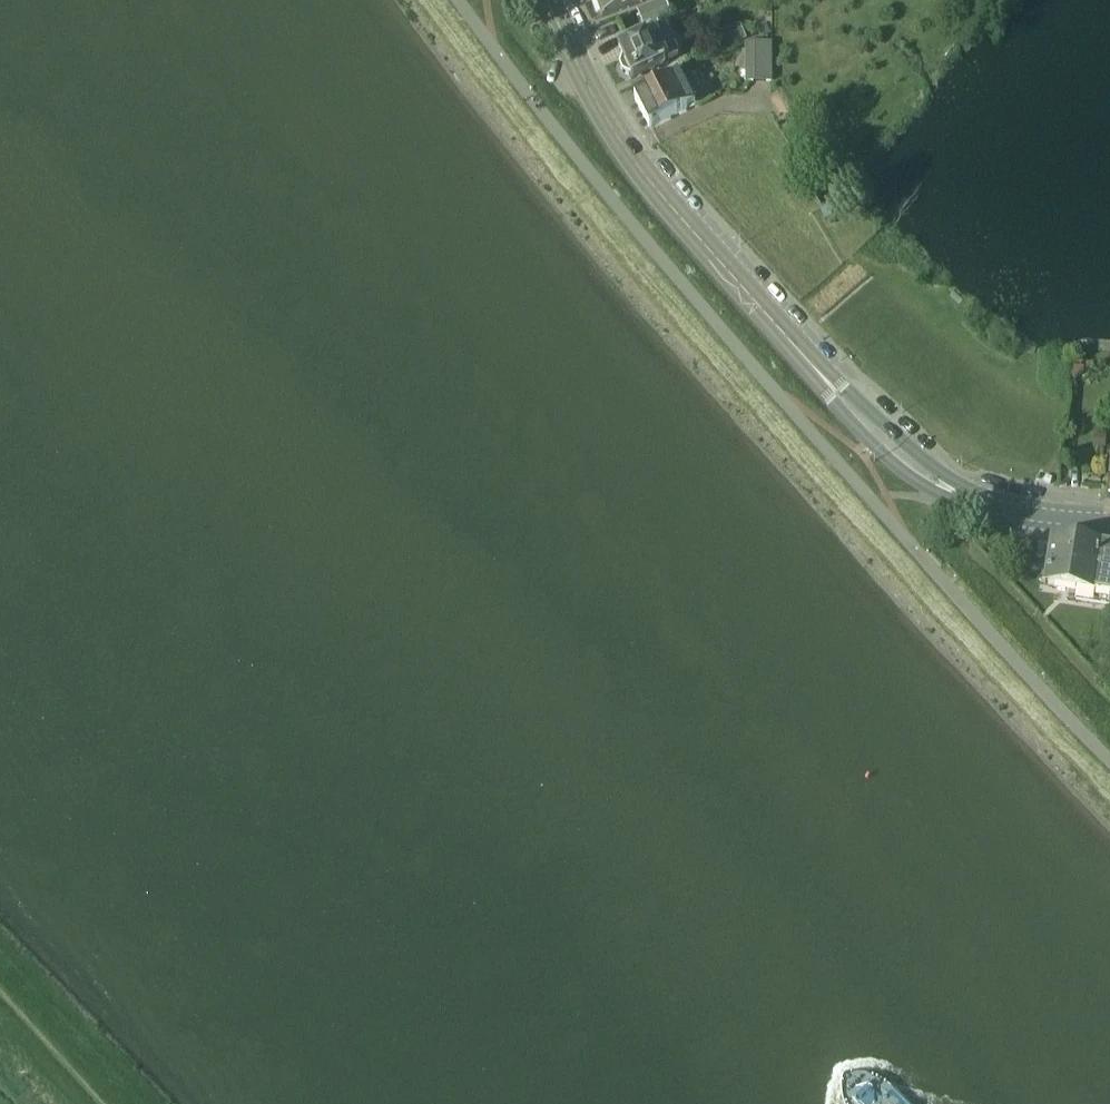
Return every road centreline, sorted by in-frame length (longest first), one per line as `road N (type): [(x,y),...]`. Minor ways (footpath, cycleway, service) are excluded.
road 1 (tertiary): [(1109,516),(1004,506),(957,491),(879,435),(633,155),(548,0)]

